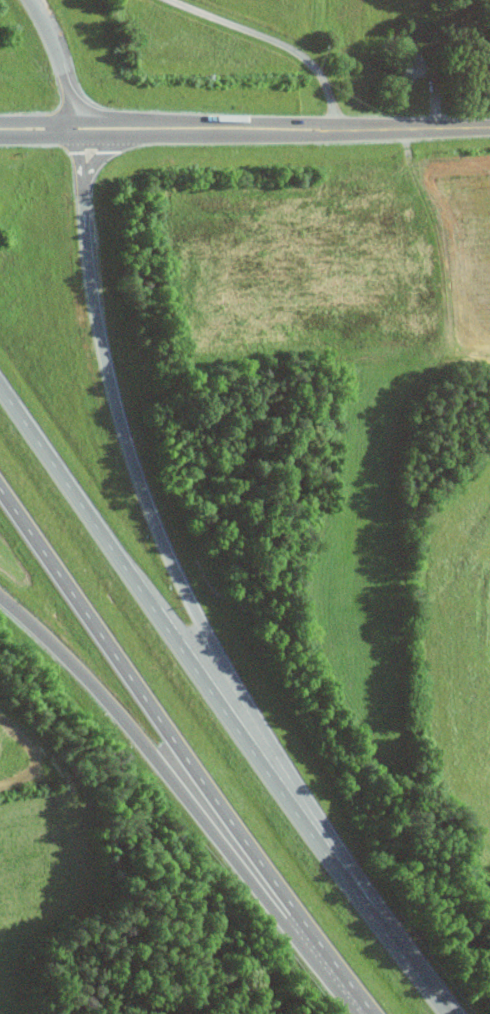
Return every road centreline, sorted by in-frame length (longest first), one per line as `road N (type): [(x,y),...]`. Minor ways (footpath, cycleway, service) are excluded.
road 1 (trunk): [(307,799),(161,538),(132,434),(81,133),(57,50),(25,0)]
road 2 (trunk): [(460,1013),(0,359)]
road 3 (trunk): [(0,492),(212,801),(383,1013)]
road 4 (tertiary): [(0,133),(489,128)]
road 5 (trunk): [(0,592),(251,849)]

